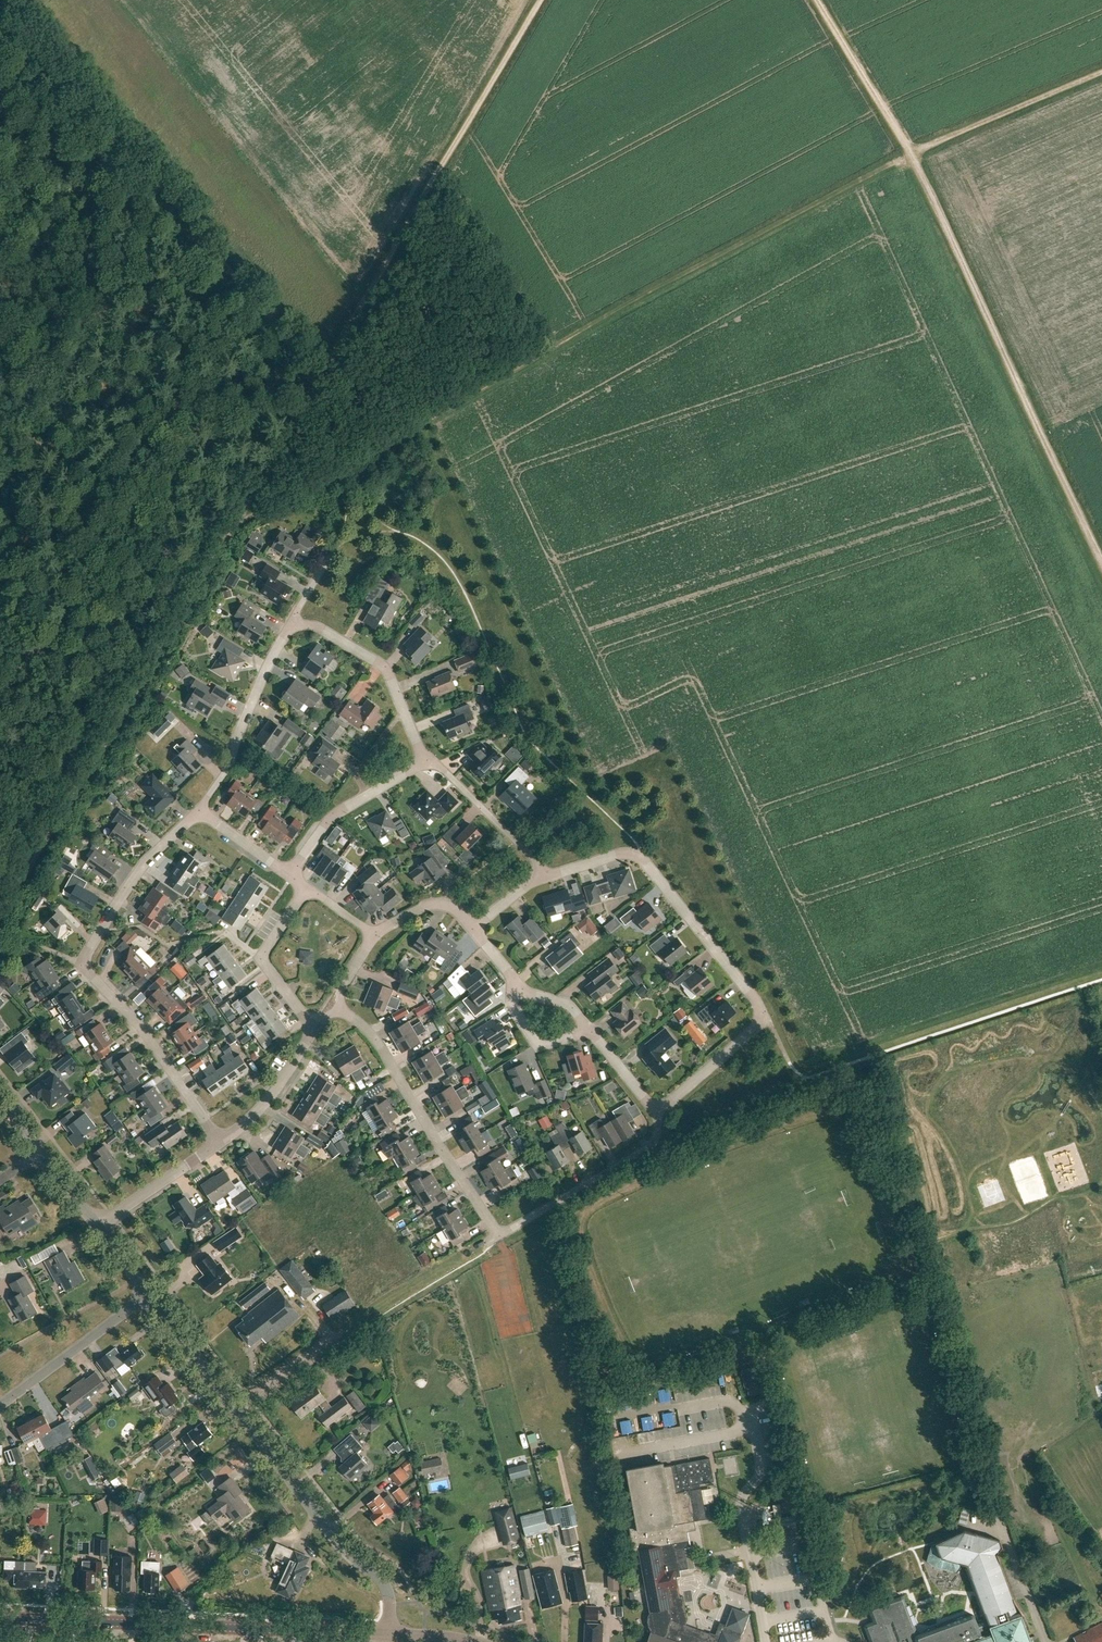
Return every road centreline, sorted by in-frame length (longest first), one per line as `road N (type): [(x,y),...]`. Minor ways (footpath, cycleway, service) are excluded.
road 1 (track): [(911,153),(604,318),(337,474)]
road 2 (track): [(36,438),(172,201),(318,378)]
road 3 (residential): [(658,1112),(655,1139),(644,1150),(503,1233),(369,1031),(331,1003)]
road 4 (track): [(1101,565),(911,153)]
road 5 (track): [(0,921),(226,535)]
road 6 (track): [(318,378),(540,0)]
road 7 (residential): [(220,1144),(152,1041),(83,965),(144,863),(195,810)]
road 8 (tertiary): [(387,1635),(0,1617)]
road 9 (residential): [(658,1112),(761,1018),(639,856)]
road 10 (unclassified): [(387,1635),(381,1579),(336,1543),(234,1409)]
road 11 (track): [(172,201),(7,0)]
road 12 (track): [(1101,974),(881,1044),(872,1056)]
road 13 (track): [(980,1474),(921,1246)]
road 14 (track): [(0,587),(49,671),(81,784)]
road 15 (residential): [(291,625),(238,721),(225,765),(195,810)]
road 16 (track): [(1101,72),(911,153)]
road 17 (residential): [(426,754),(384,669),(321,629),(291,625)]
road 18 (track): [(921,1246),(872,1056)]
road 19 (residential): [(293,875),(334,812),(426,754)]
road 20 (track): [(226,535),(318,378)]
road 21 (residential): [(148,1297),(0,1401)]
road 22 (track): [(911,153),(817,0)]
road 23 (residential): [(313,1024),(265,961),(307,886)]
road 24 (residential): [(542,871),(426,754)]
road 25 (residential): [(220,1144),(279,1085),(313,1024)]
road 26 (residential): [(97,1226),(220,1144)]
road 27 (unclassified): [(234,1409),(148,1297)]
road 28 (residential): [(234,1409),(342,1335)]
road 29 (residential): [(591,1032),(539,1045),(511,1004),(514,980)]
road 30 (track): [(337,474),(226,535)]

